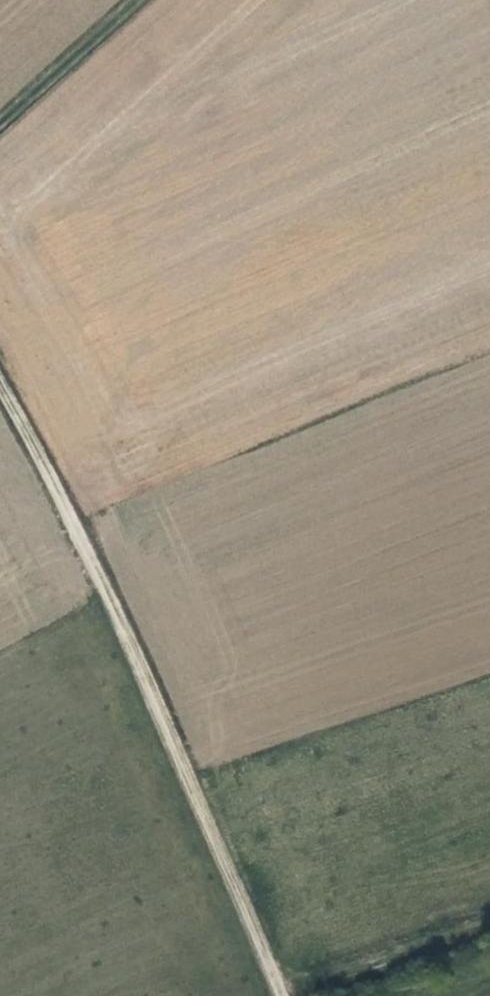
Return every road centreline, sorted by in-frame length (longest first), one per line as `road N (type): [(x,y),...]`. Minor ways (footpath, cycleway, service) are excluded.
road 1 (track): [(286,995),(86,559),(0,405)]
road 2 (track): [(0,124),(139,0)]

